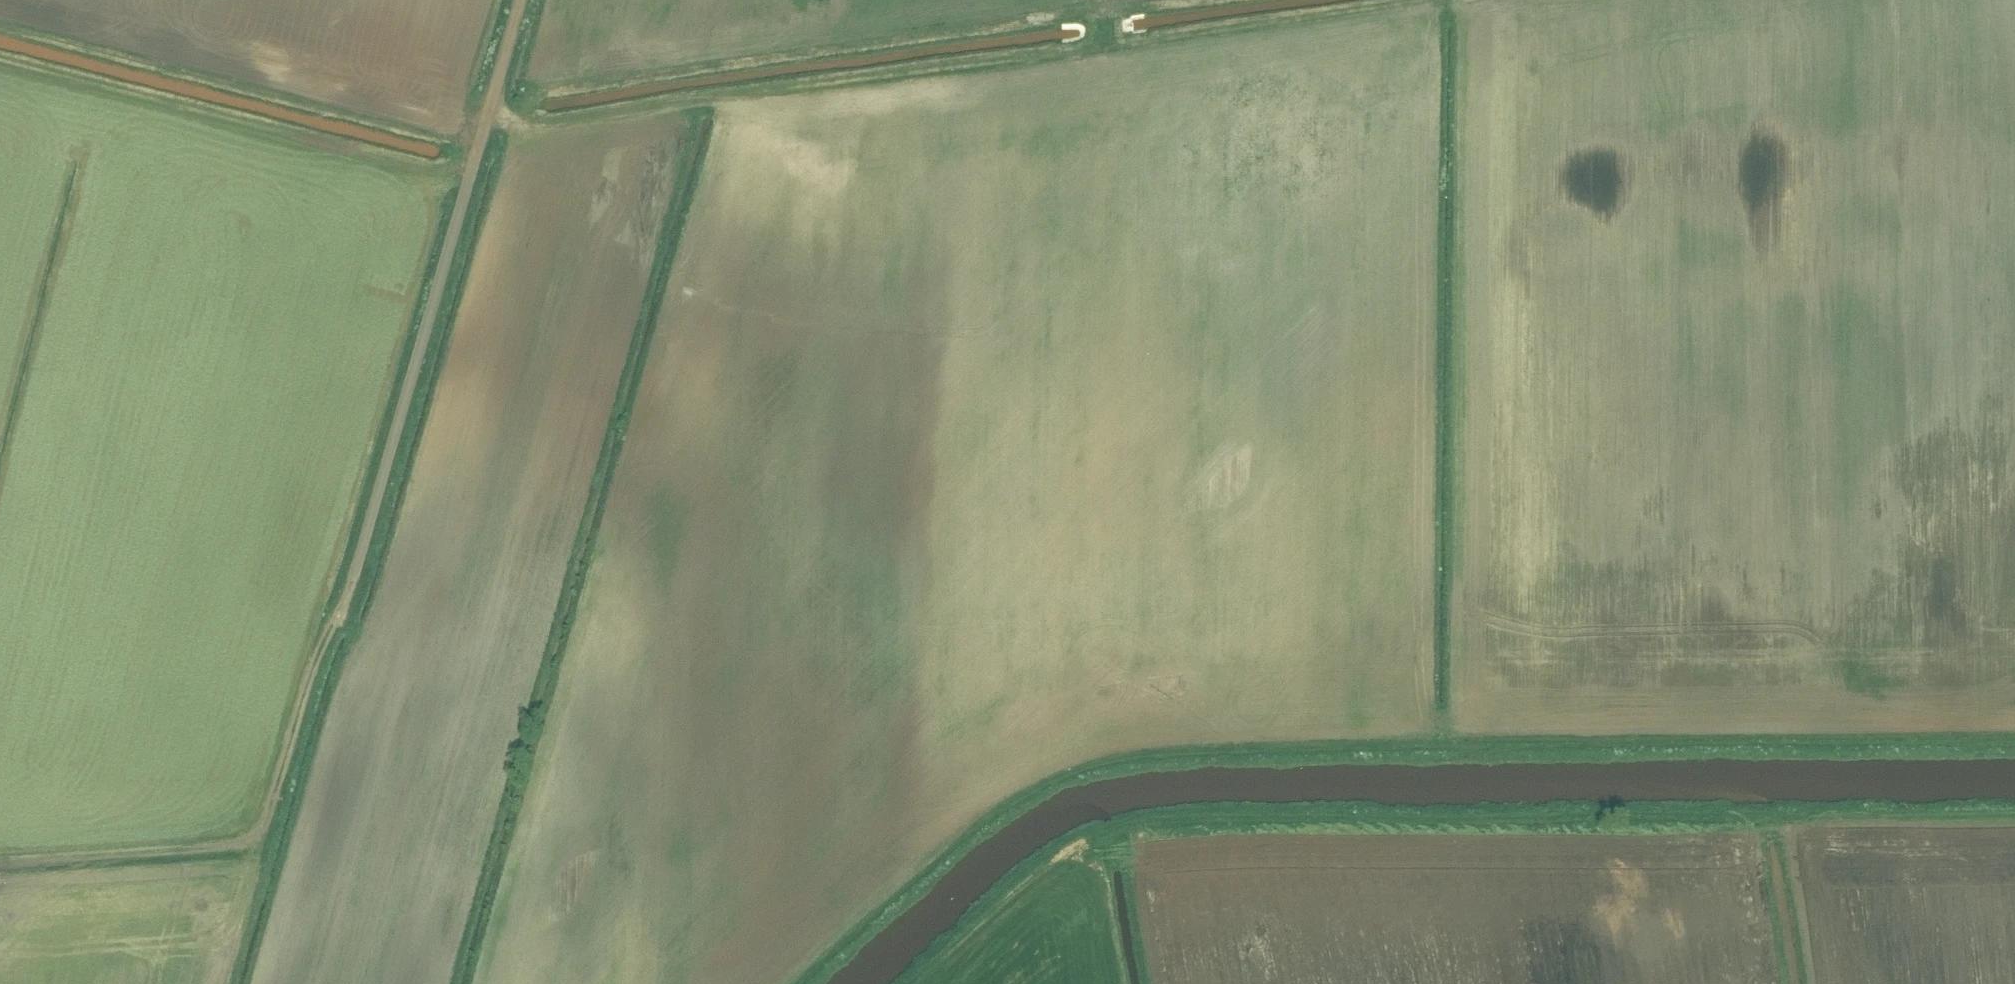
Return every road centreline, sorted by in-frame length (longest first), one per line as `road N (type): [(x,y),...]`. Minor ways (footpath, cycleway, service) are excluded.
road 1 (track): [(2014,745),(1121,748),(1068,769),(1001,816),(813,983)]
road 2 (unclassified): [(341,616),(519,0)]
road 3 (track): [(341,616),(258,826),(230,839),(0,862)]

